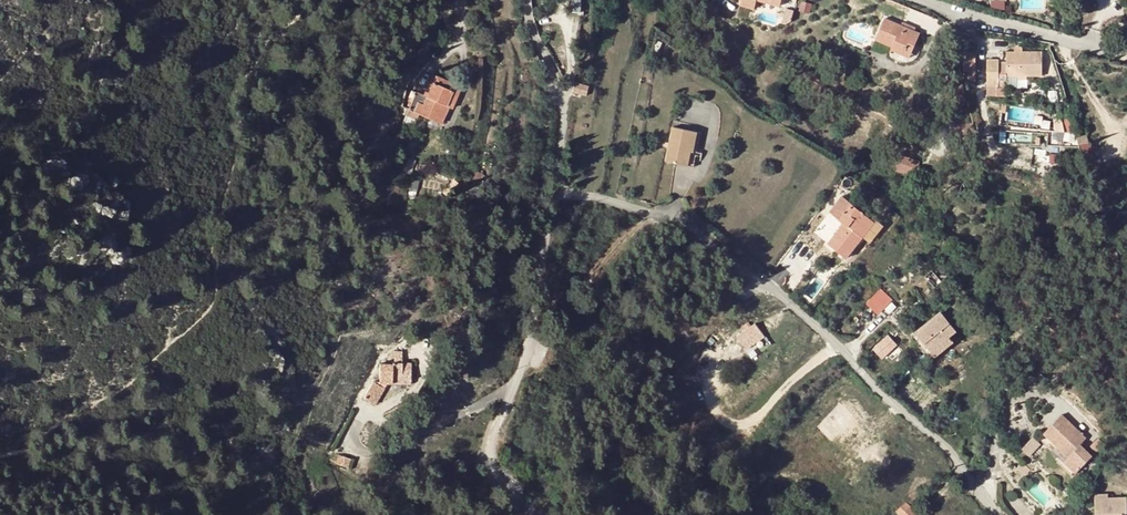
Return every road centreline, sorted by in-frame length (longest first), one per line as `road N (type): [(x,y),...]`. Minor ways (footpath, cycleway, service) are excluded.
road 1 (unclassified): [(1002,514),(976,478),(840,346),(678,218),(555,196)]
road 2 (residential): [(921,0),(1126,56)]
road 3 (unclassified): [(555,196),(562,116),(527,0)]
road 4 (residential): [(514,390),(533,333),(555,196)]
road 5 (track): [(538,514),(488,459),(514,390)]

